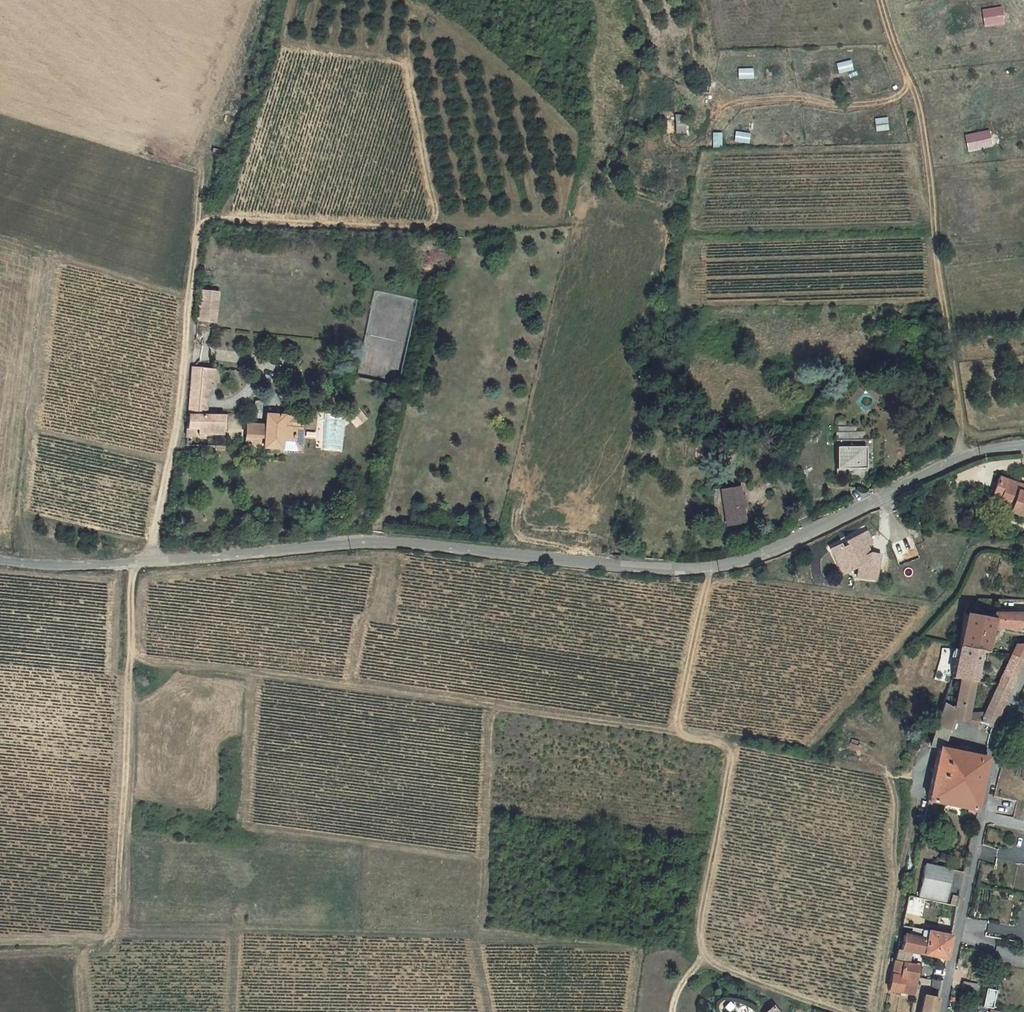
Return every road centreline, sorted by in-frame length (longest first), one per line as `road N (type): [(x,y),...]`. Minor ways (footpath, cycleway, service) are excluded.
road 1 (residential): [(1023,448),(960,456),(863,513),(750,561),(687,573),(364,541),(105,566),(0,558)]
road 2 (track): [(202,226),(179,428),(146,560),(129,587),(114,933),(80,966),(83,1011)]
road 3 (track): [(676,728),(487,702),(480,931),(114,933)]
road 4 (track): [(673,1011),(700,959),(730,760),(719,743),(676,728),(711,568)]
road 5 (track): [(960,456),(930,169),(913,88),(880,0)]
road 6 (track): [(487,702),(129,661)]
road 7 (residential): [(943,1011),(1023,697)]

